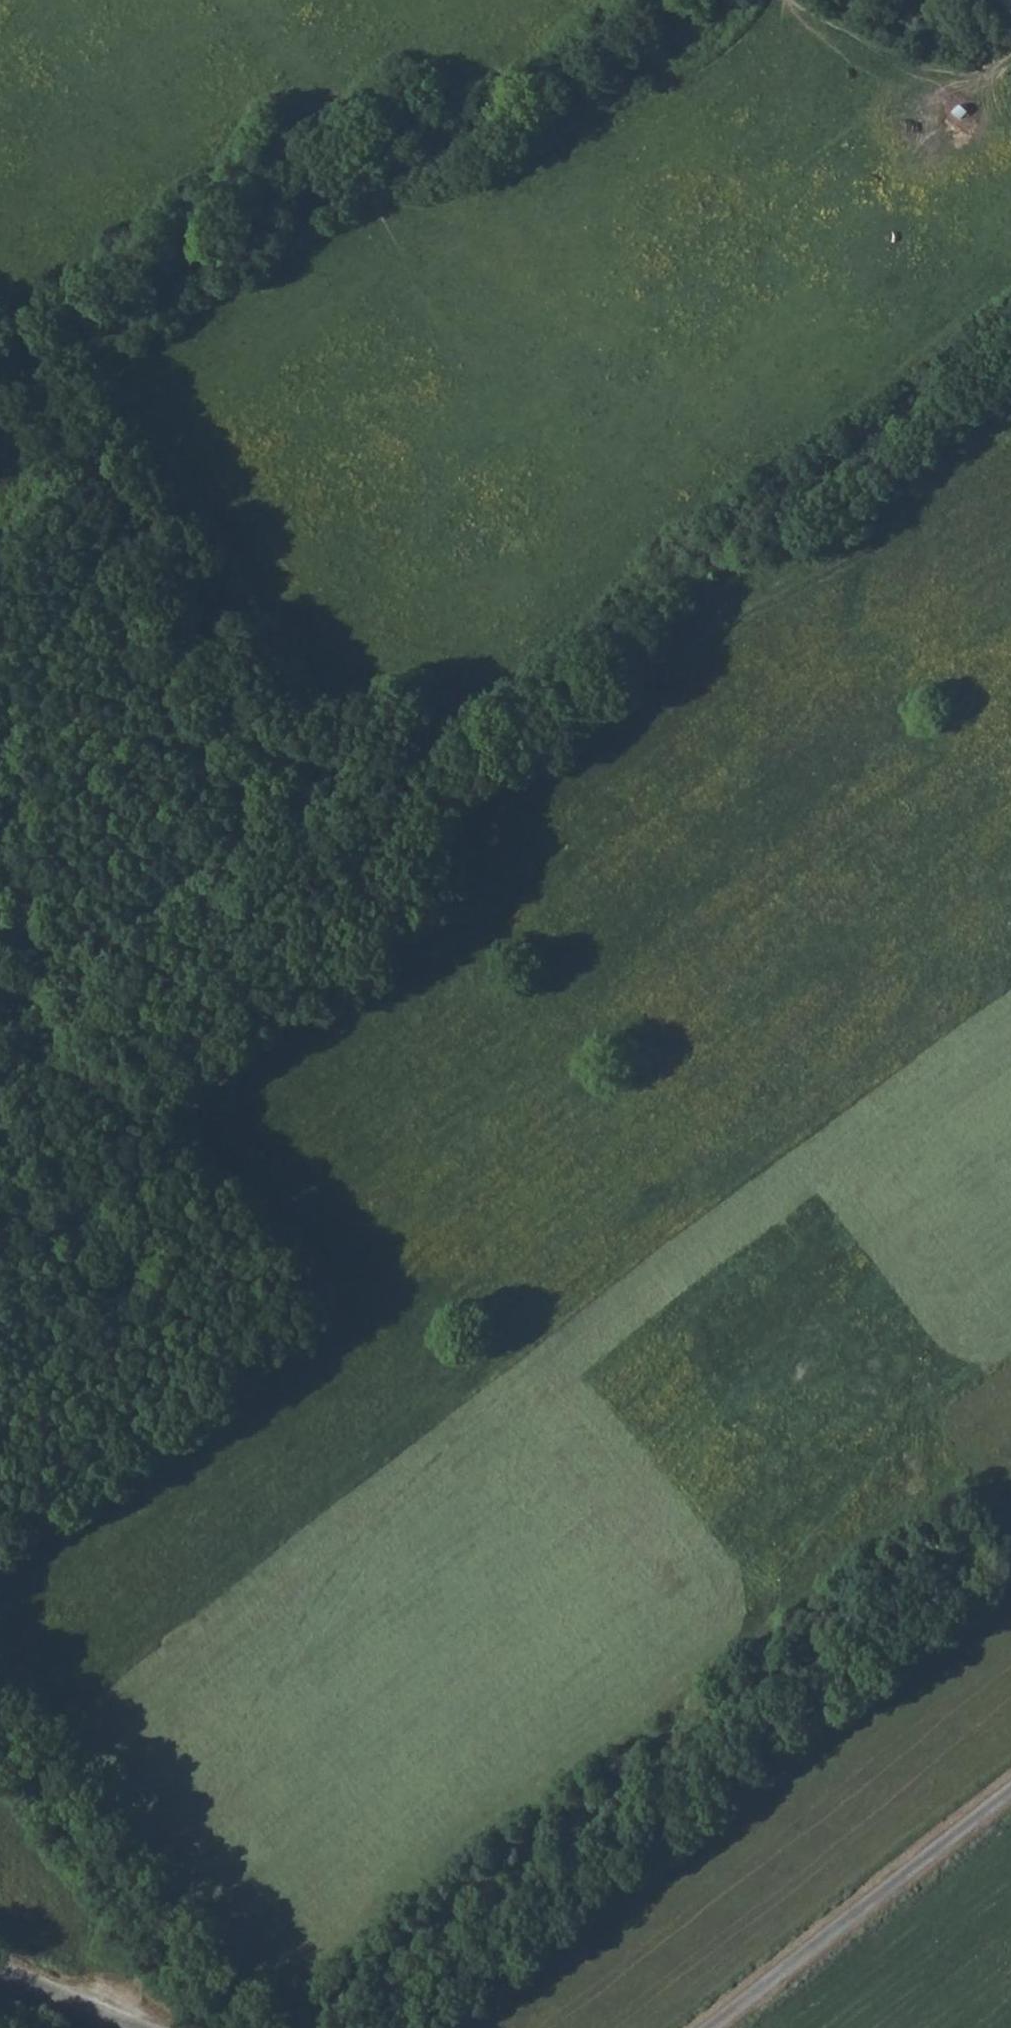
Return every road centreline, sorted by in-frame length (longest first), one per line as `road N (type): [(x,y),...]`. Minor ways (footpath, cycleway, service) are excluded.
road 1 (unclassified): [(1010,1793),(720,2027)]
road 2 (unclassified): [(0,1970),(136,2027)]

